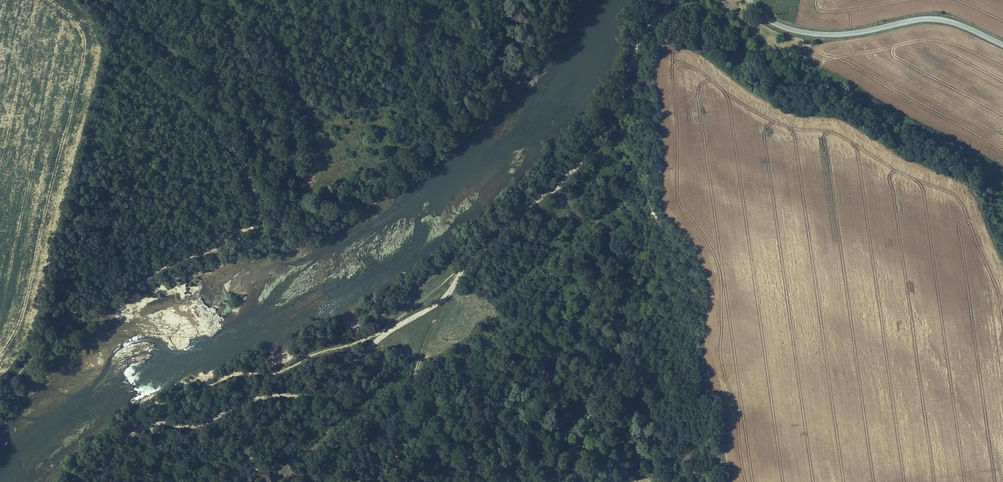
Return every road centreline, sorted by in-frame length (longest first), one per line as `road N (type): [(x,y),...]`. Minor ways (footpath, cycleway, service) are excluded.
road 1 (track): [(385,332),(449,294),(513,215),(562,182),(618,107),(644,32),(694,0)]
road 2 (track): [(103,0),(161,40),(170,76),(242,166),(257,222)]
road 3 (tertiary): [(750,0),(793,30),(841,34),(927,19),(1002,45)]
road 4 (track): [(147,423),(190,424),(267,397),(314,393),(385,332)]

